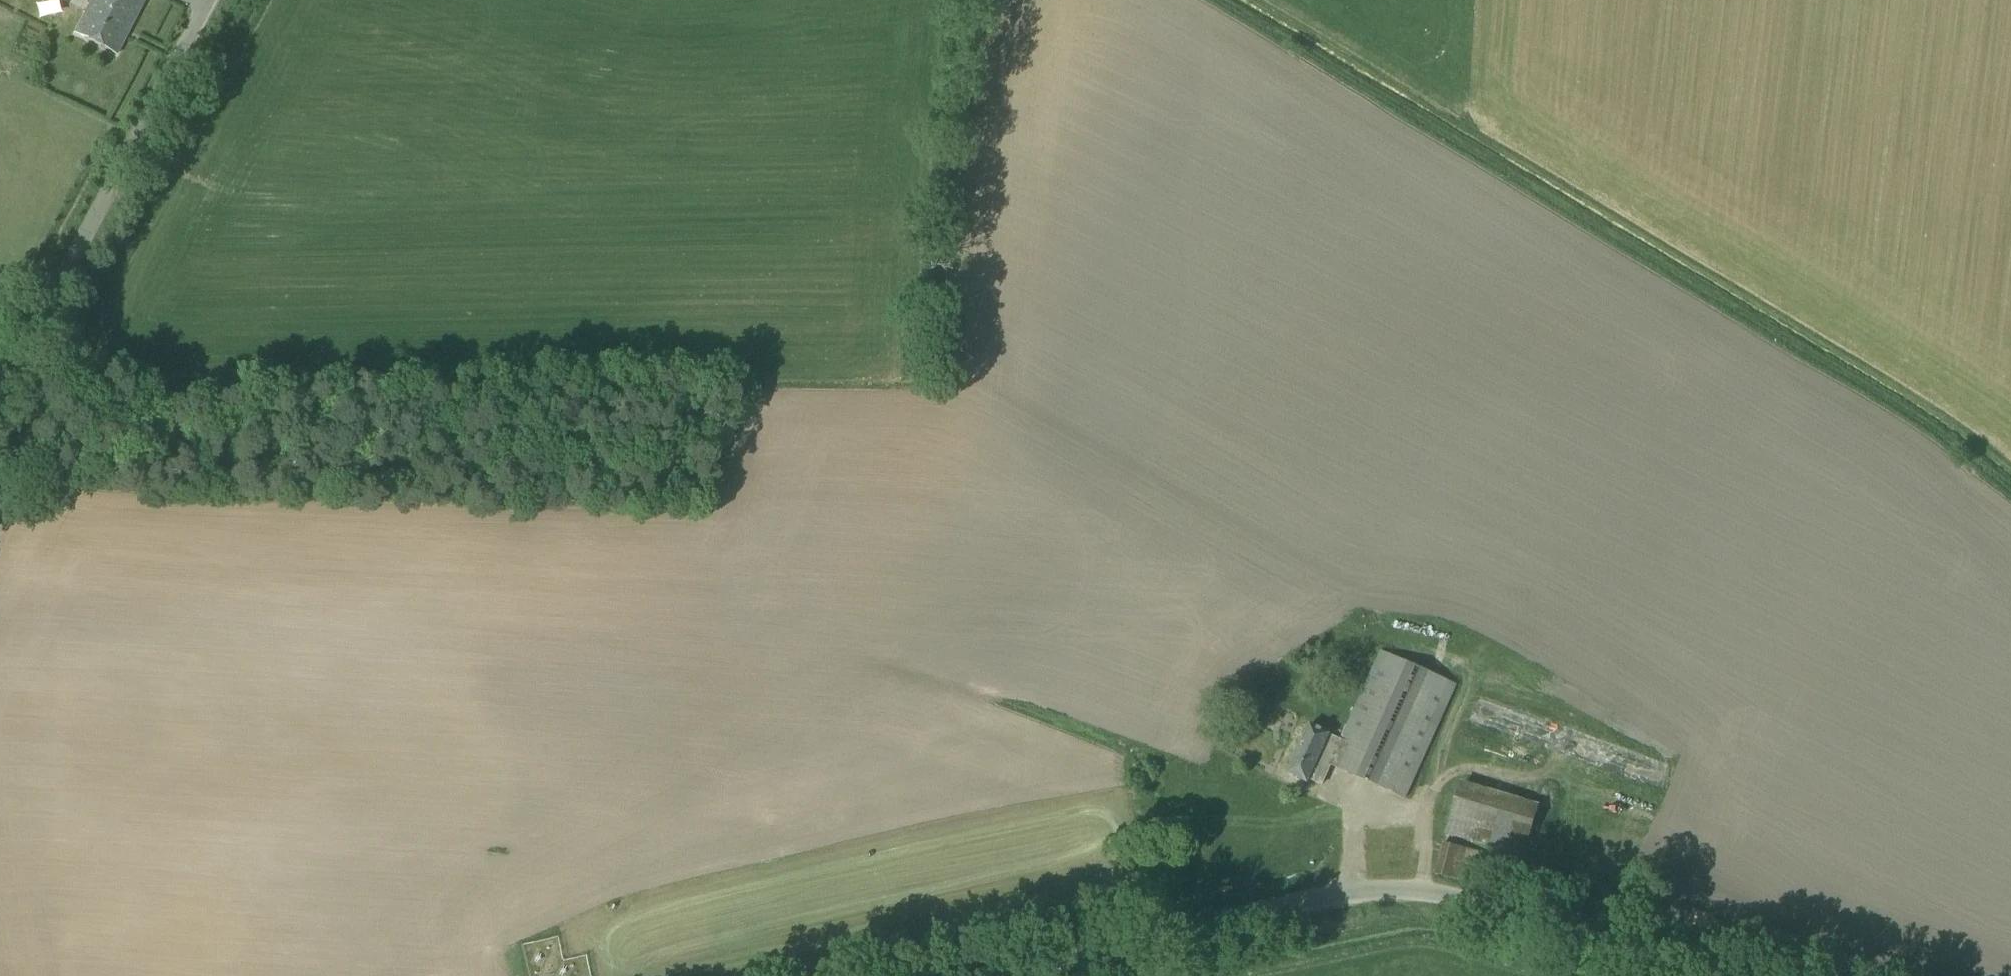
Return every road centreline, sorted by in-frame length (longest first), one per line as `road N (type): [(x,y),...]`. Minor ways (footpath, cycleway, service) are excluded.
road 1 (unclassified): [(1698,975),(1530,922),(1414,898),(1267,914),(1022,975)]
road 2 (unclassified): [(0,399),(206,0)]

